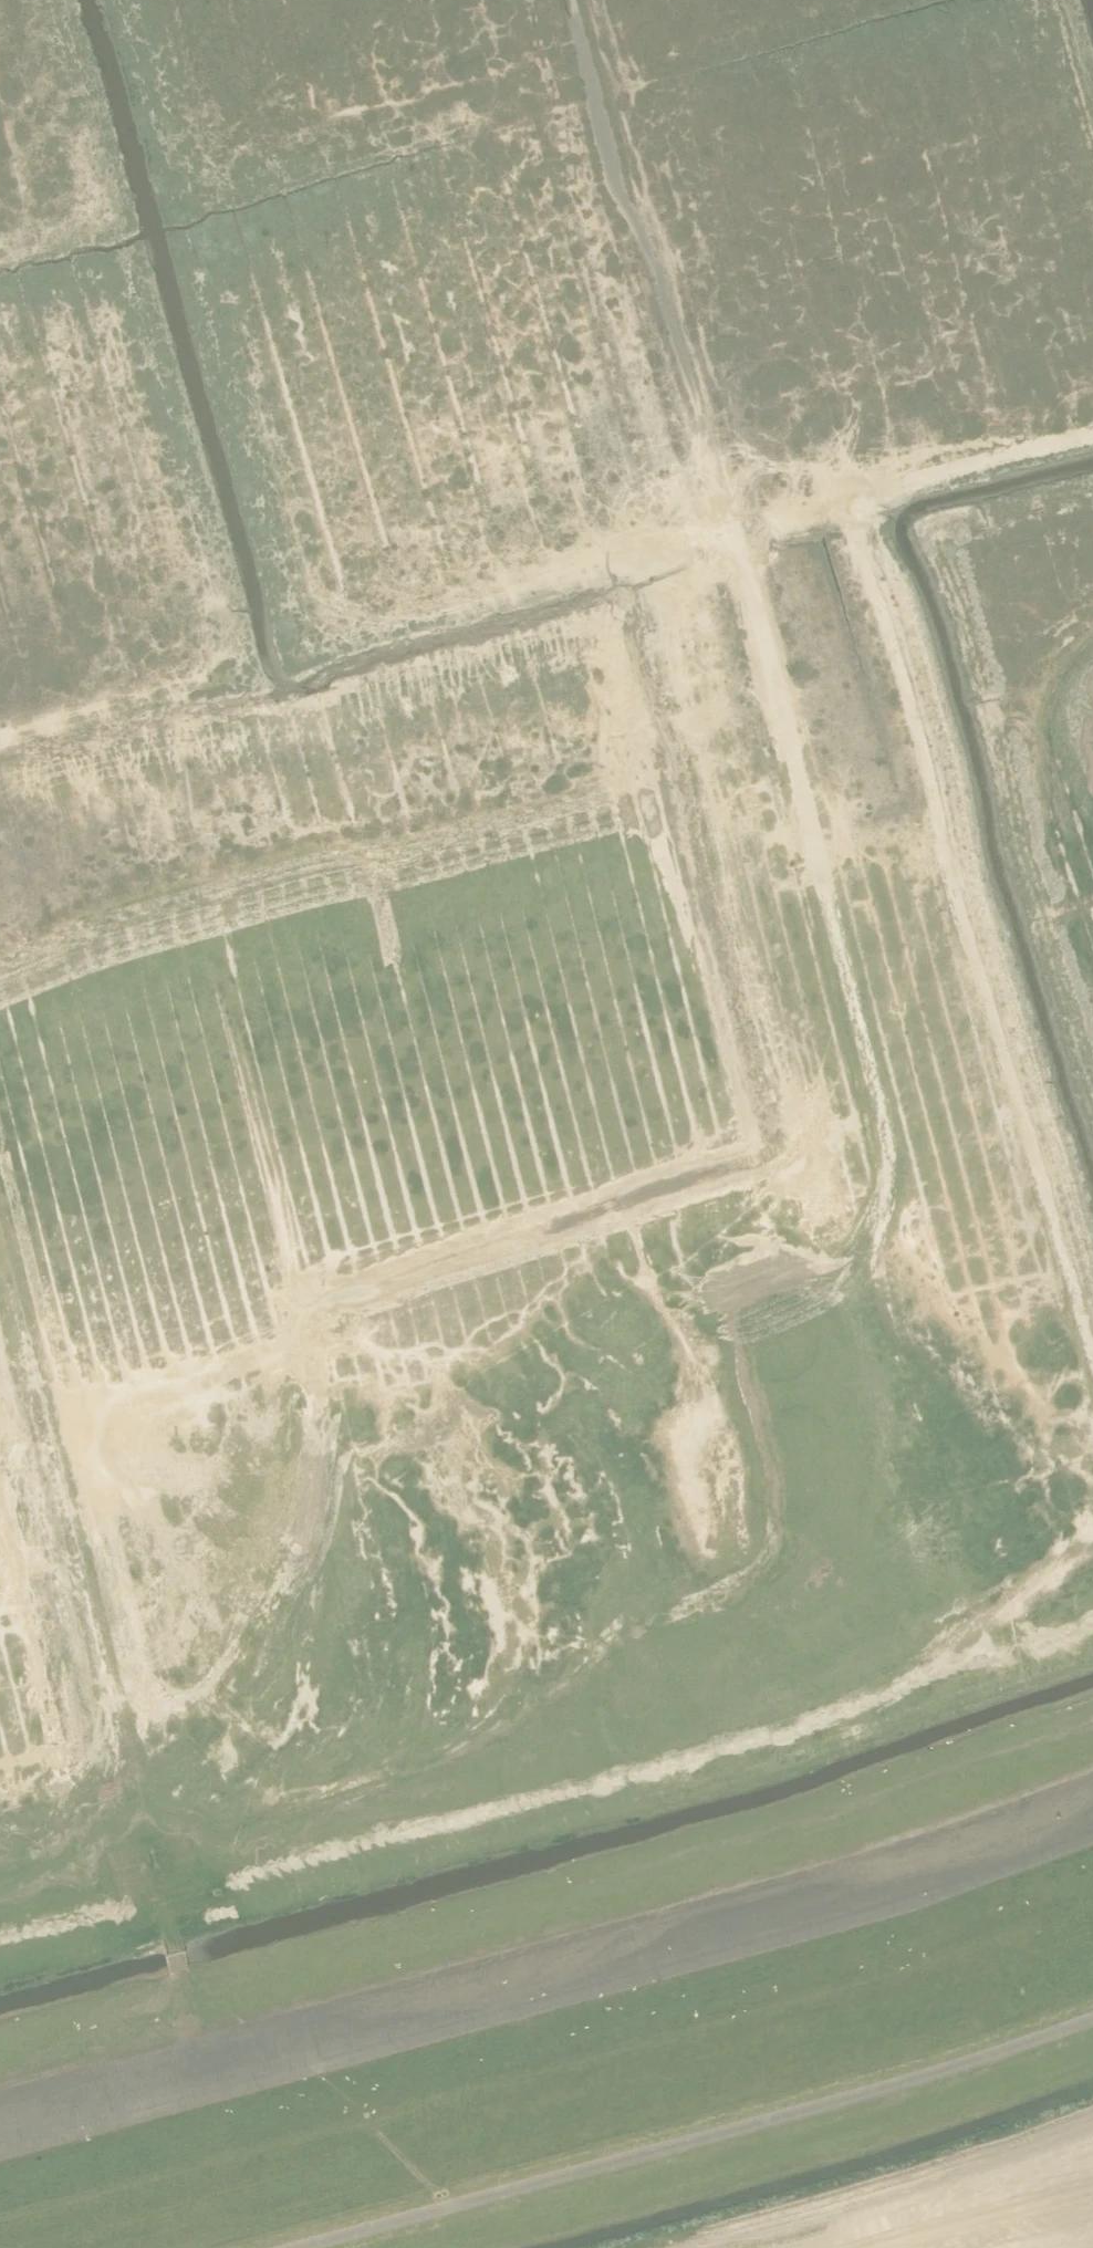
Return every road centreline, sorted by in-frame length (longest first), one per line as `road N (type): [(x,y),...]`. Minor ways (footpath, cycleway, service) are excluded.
road 1 (track): [(0,2151),(923,1900),(1092,1837)]

